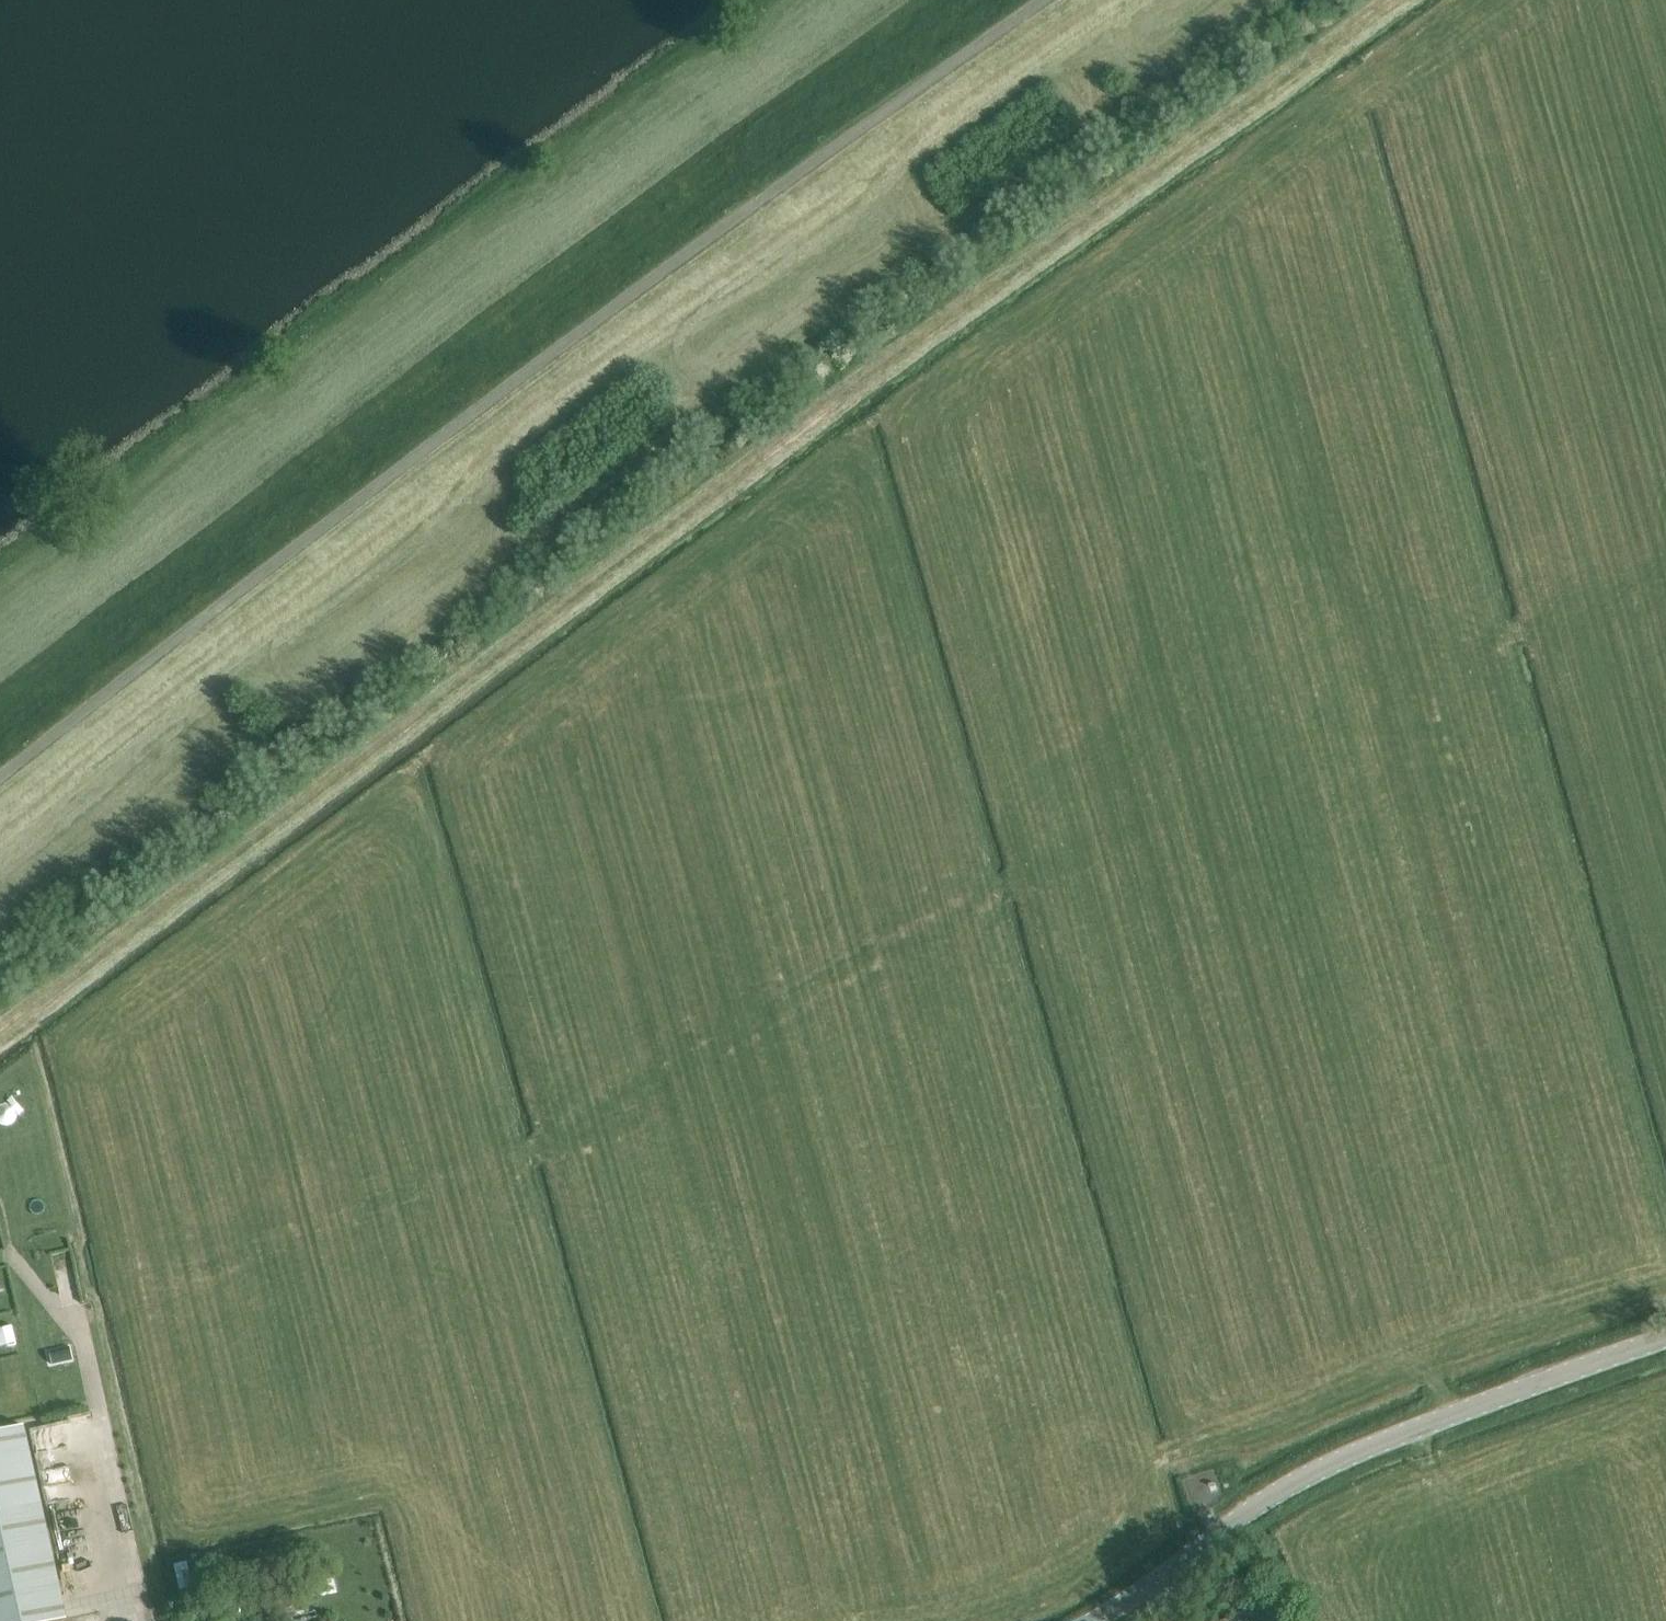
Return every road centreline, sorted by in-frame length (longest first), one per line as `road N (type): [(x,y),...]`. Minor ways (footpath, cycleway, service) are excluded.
road 1 (track): [(0,1025),(998,277),(1385,0)]
road 2 (tertiary): [(1088,1620),(1296,1482),(1374,1445),(1665,1337)]

